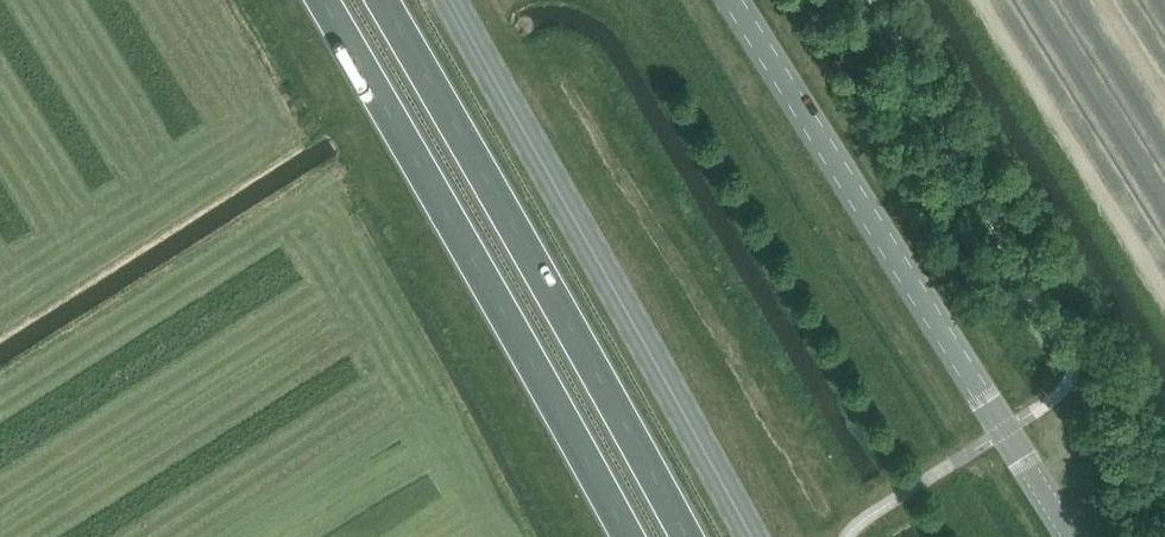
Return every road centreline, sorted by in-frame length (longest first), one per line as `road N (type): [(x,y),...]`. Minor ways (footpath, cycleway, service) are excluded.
road 1 (unclassified): [(732,0),(1072,536)]
road 2 (trunk): [(322,0),(627,536)]
road 3 (trunk): [(686,536),(382,0)]
road 4 (secondary): [(449,0),(751,536)]

